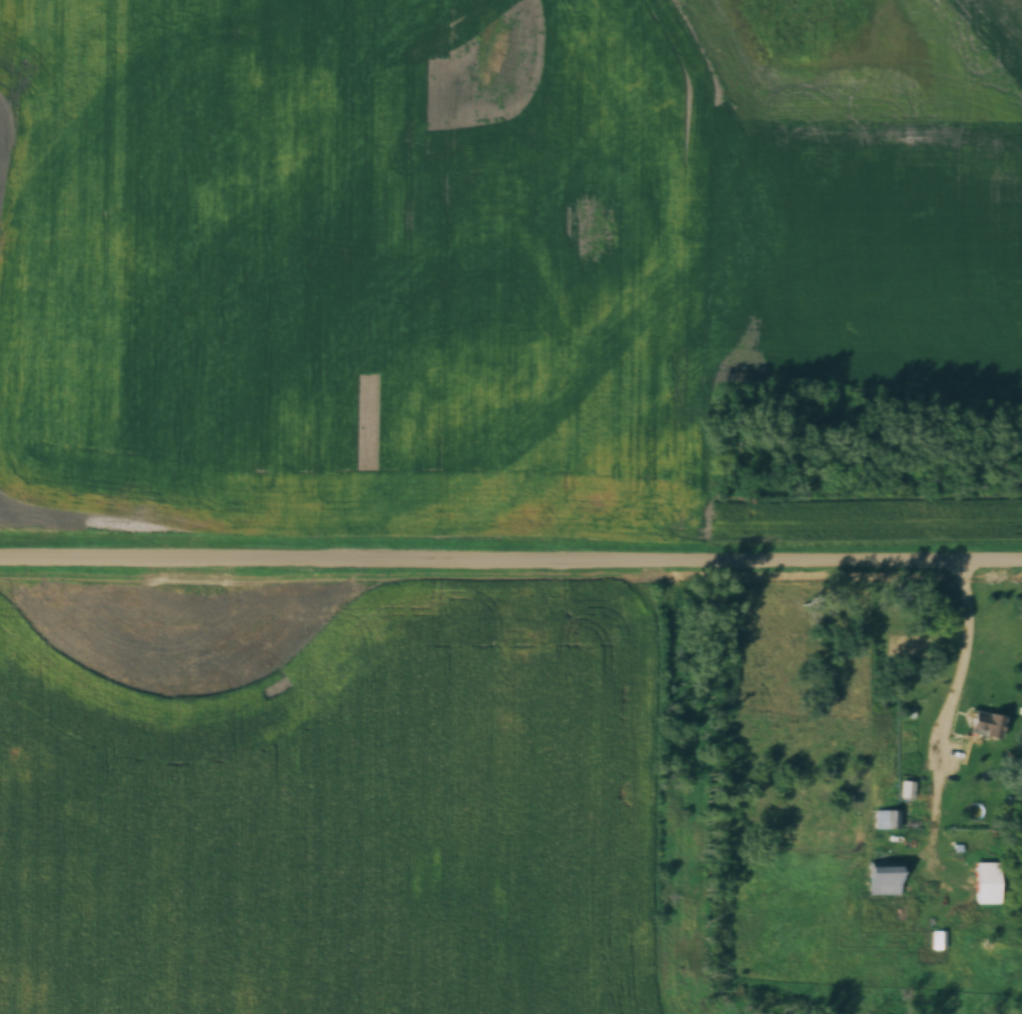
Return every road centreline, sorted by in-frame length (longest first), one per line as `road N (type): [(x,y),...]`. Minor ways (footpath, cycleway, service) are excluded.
road 1 (residential): [(1021,565),(0,557)]

